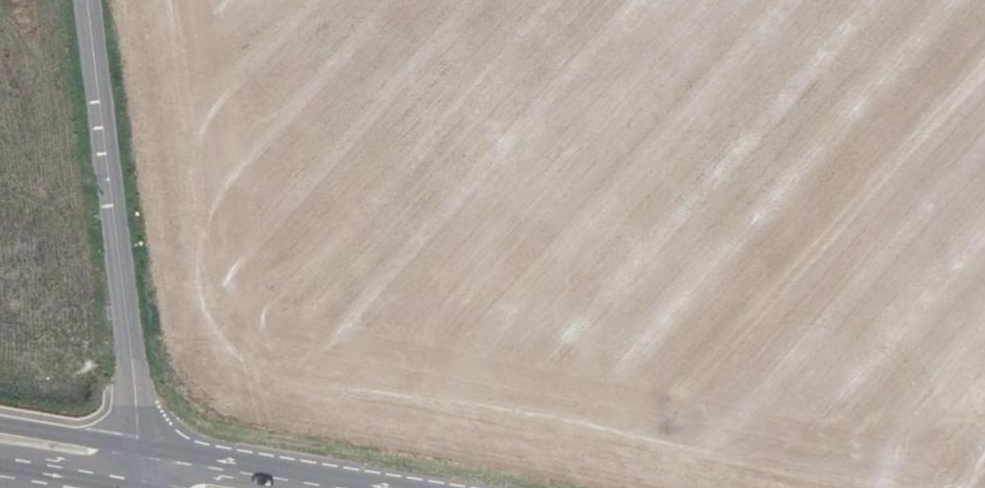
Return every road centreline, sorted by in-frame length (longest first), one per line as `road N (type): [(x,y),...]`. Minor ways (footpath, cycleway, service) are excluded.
road 1 (unclassified): [(90,0),(142,447)]
road 2 (tertiary): [(396,487),(142,447)]
road 3 (tertiary): [(142,447),(0,424)]
road 4 (tertiary): [(0,467),(128,487)]

